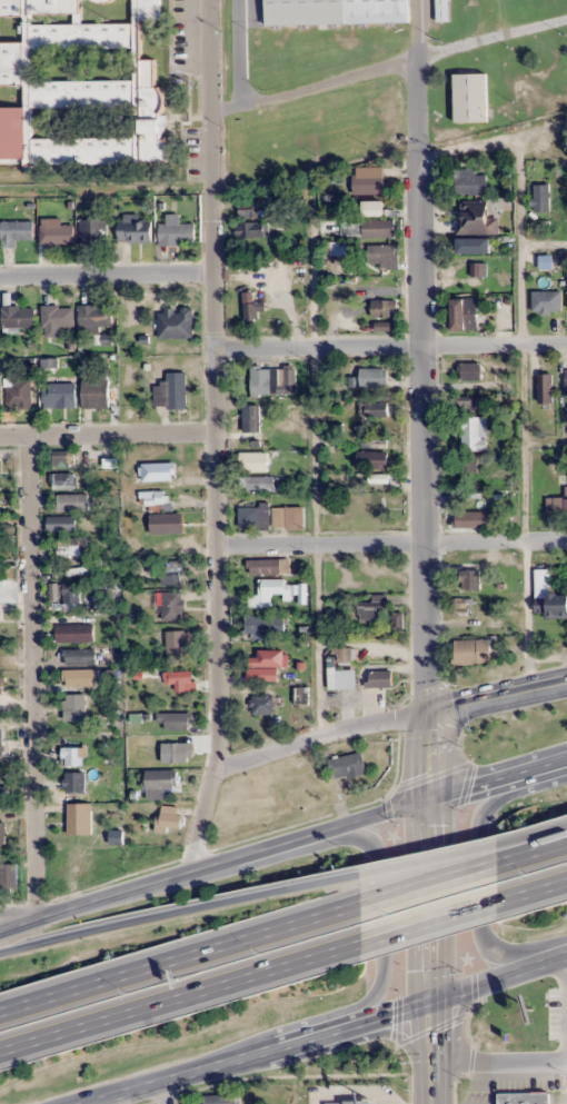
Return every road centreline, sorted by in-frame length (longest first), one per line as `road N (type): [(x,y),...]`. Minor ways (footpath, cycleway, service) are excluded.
road 1 (residential): [(196,841),(215,772),(210,0)]
road 2 (residential): [(424,714),(414,54)]
road 3 (secondary): [(566,763),(39,916)]
road 4 (secondary): [(94,1103),(296,1038),(431,1006),(566,954)]
road 5 (residential): [(39,916),(24,434)]
road 6 (secondary): [(435,1103),(424,714)]
road 7 (motorway): [(359,903),(0,1011)]
road 8 (motorway): [(0,1050),(357,939)]
road 9 (residential): [(566,17),(469,38),(212,117)]
road 10 (motorway): [(359,874),(0,953)]
road 11 (residential): [(215,545),(566,538)]
road 12 (residential): [(215,341),(566,338)]
road 13 (secondary): [(296,1038),(375,995),(384,963),(375,847),(349,836),(295,844)]
road 14 (secondary): [(531,773),(480,812),(475,826),(479,937),(493,952),(541,962)]
road 15 (residential): [(215,772),(344,728),(424,714)]
road 16 (residential): [(0,279),(213,276)]
road 17 (residential): [(211,430),(0,434)]
road 18 (motorway): [(357,939),(497,898)]
road 19 (secondary): [(424,714),(566,682)]
road 20 (motorway): [(498,864),(359,903)]
road 21 (motorway): [(496,843),(359,874)]
road 22 (residential): [(435,1066),(566,1062)]

